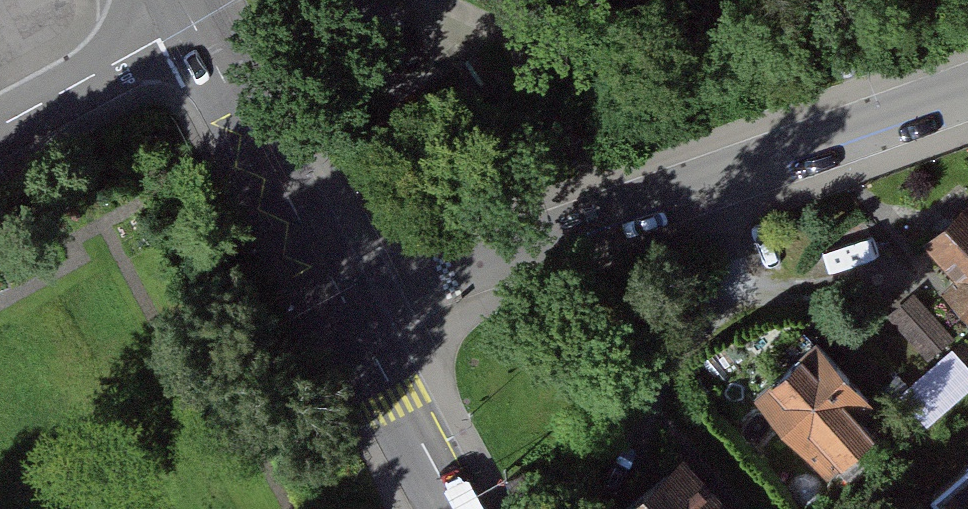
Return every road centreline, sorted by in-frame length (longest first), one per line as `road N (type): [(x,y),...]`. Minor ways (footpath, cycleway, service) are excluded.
road 1 (residential): [(353,319),(967,95)]
road 2 (tertiary): [(191,24),(353,319)]
road 3 (residential): [(191,24),(0,124)]
road 4 (tertiary): [(353,319),(456,508)]

